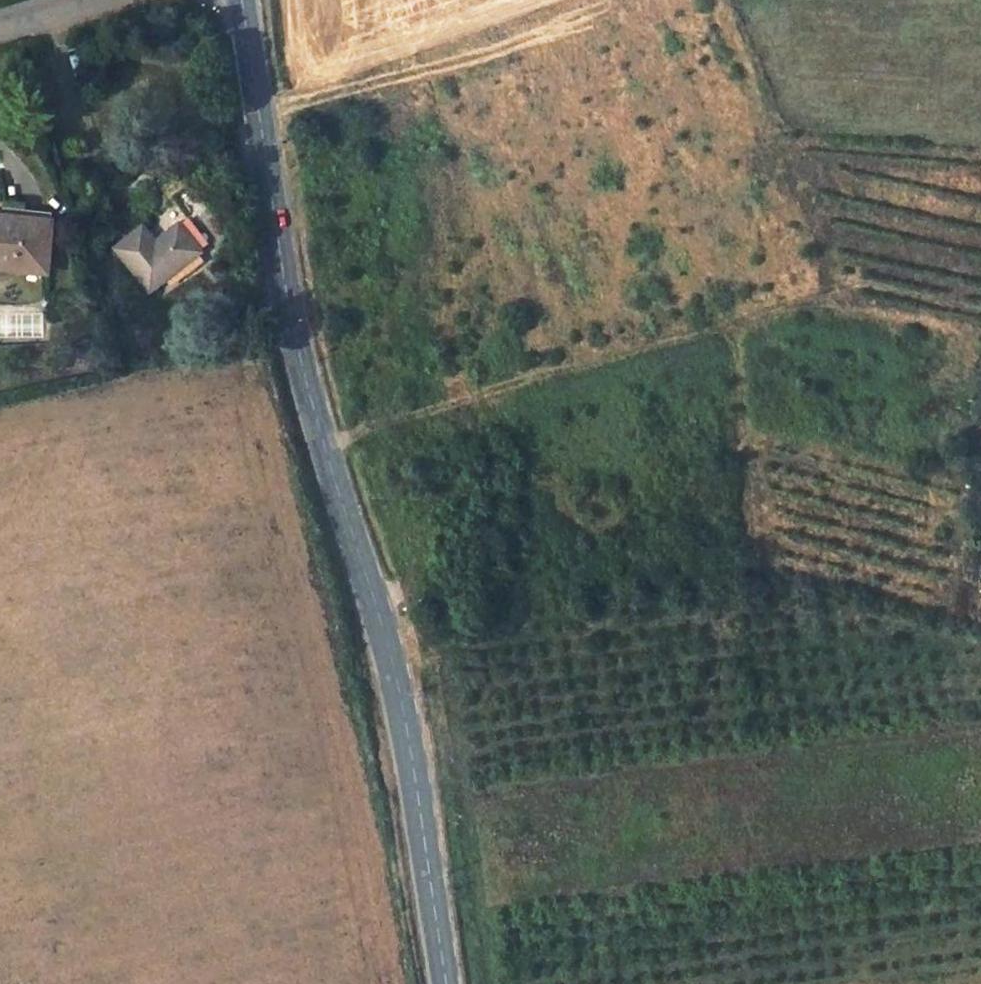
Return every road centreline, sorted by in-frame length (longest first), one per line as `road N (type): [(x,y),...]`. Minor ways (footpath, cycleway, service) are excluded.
road 1 (secondary): [(241,0),(289,331),(410,751),(451,983)]

